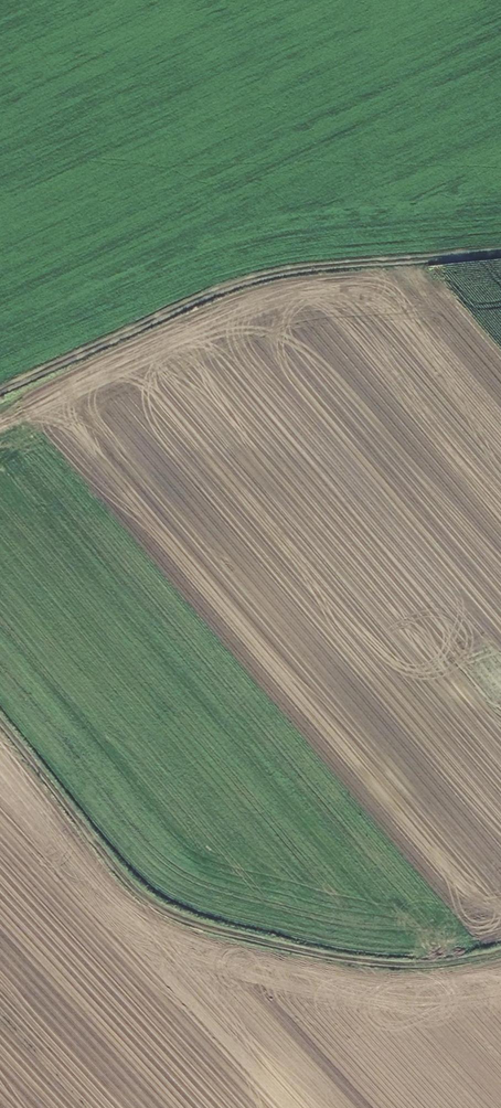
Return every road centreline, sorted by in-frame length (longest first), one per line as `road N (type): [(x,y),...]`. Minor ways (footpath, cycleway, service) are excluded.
road 1 (track): [(0,722),(127,881),(176,916),(376,964),(455,964),(500,952)]
road 2 (track): [(0,396),(258,279),(500,251)]

